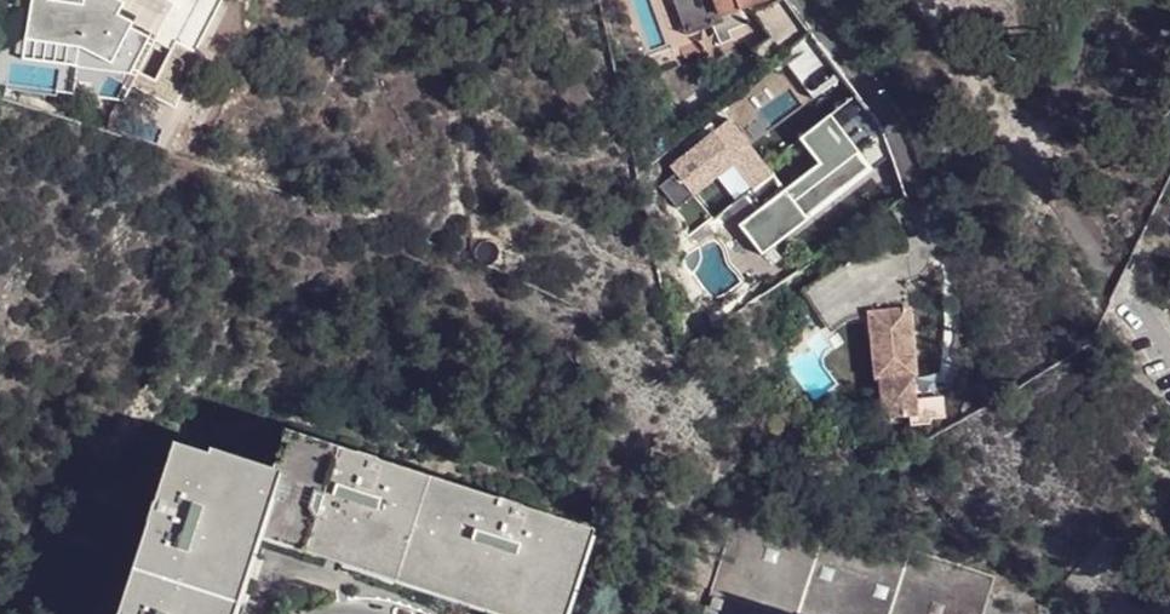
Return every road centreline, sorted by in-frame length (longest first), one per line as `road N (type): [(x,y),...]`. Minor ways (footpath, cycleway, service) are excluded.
road 1 (residential): [(805,0),(897,121),(940,253)]

